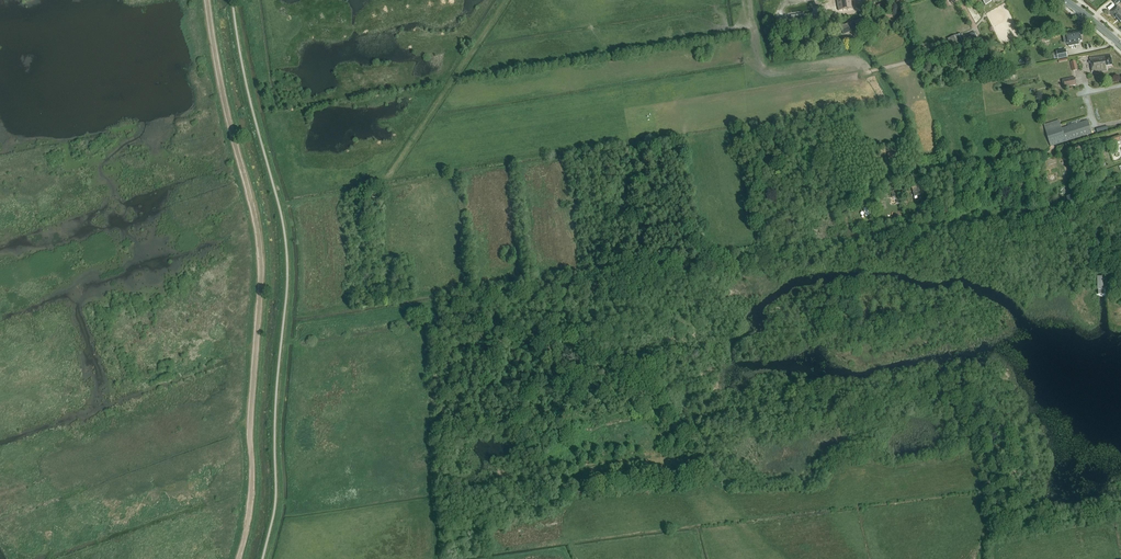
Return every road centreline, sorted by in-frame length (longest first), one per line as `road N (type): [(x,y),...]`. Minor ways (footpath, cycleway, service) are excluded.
road 1 (track): [(240,558),(252,492),(262,254),(208,0)]
road 2 (track): [(505,0),(393,171)]

